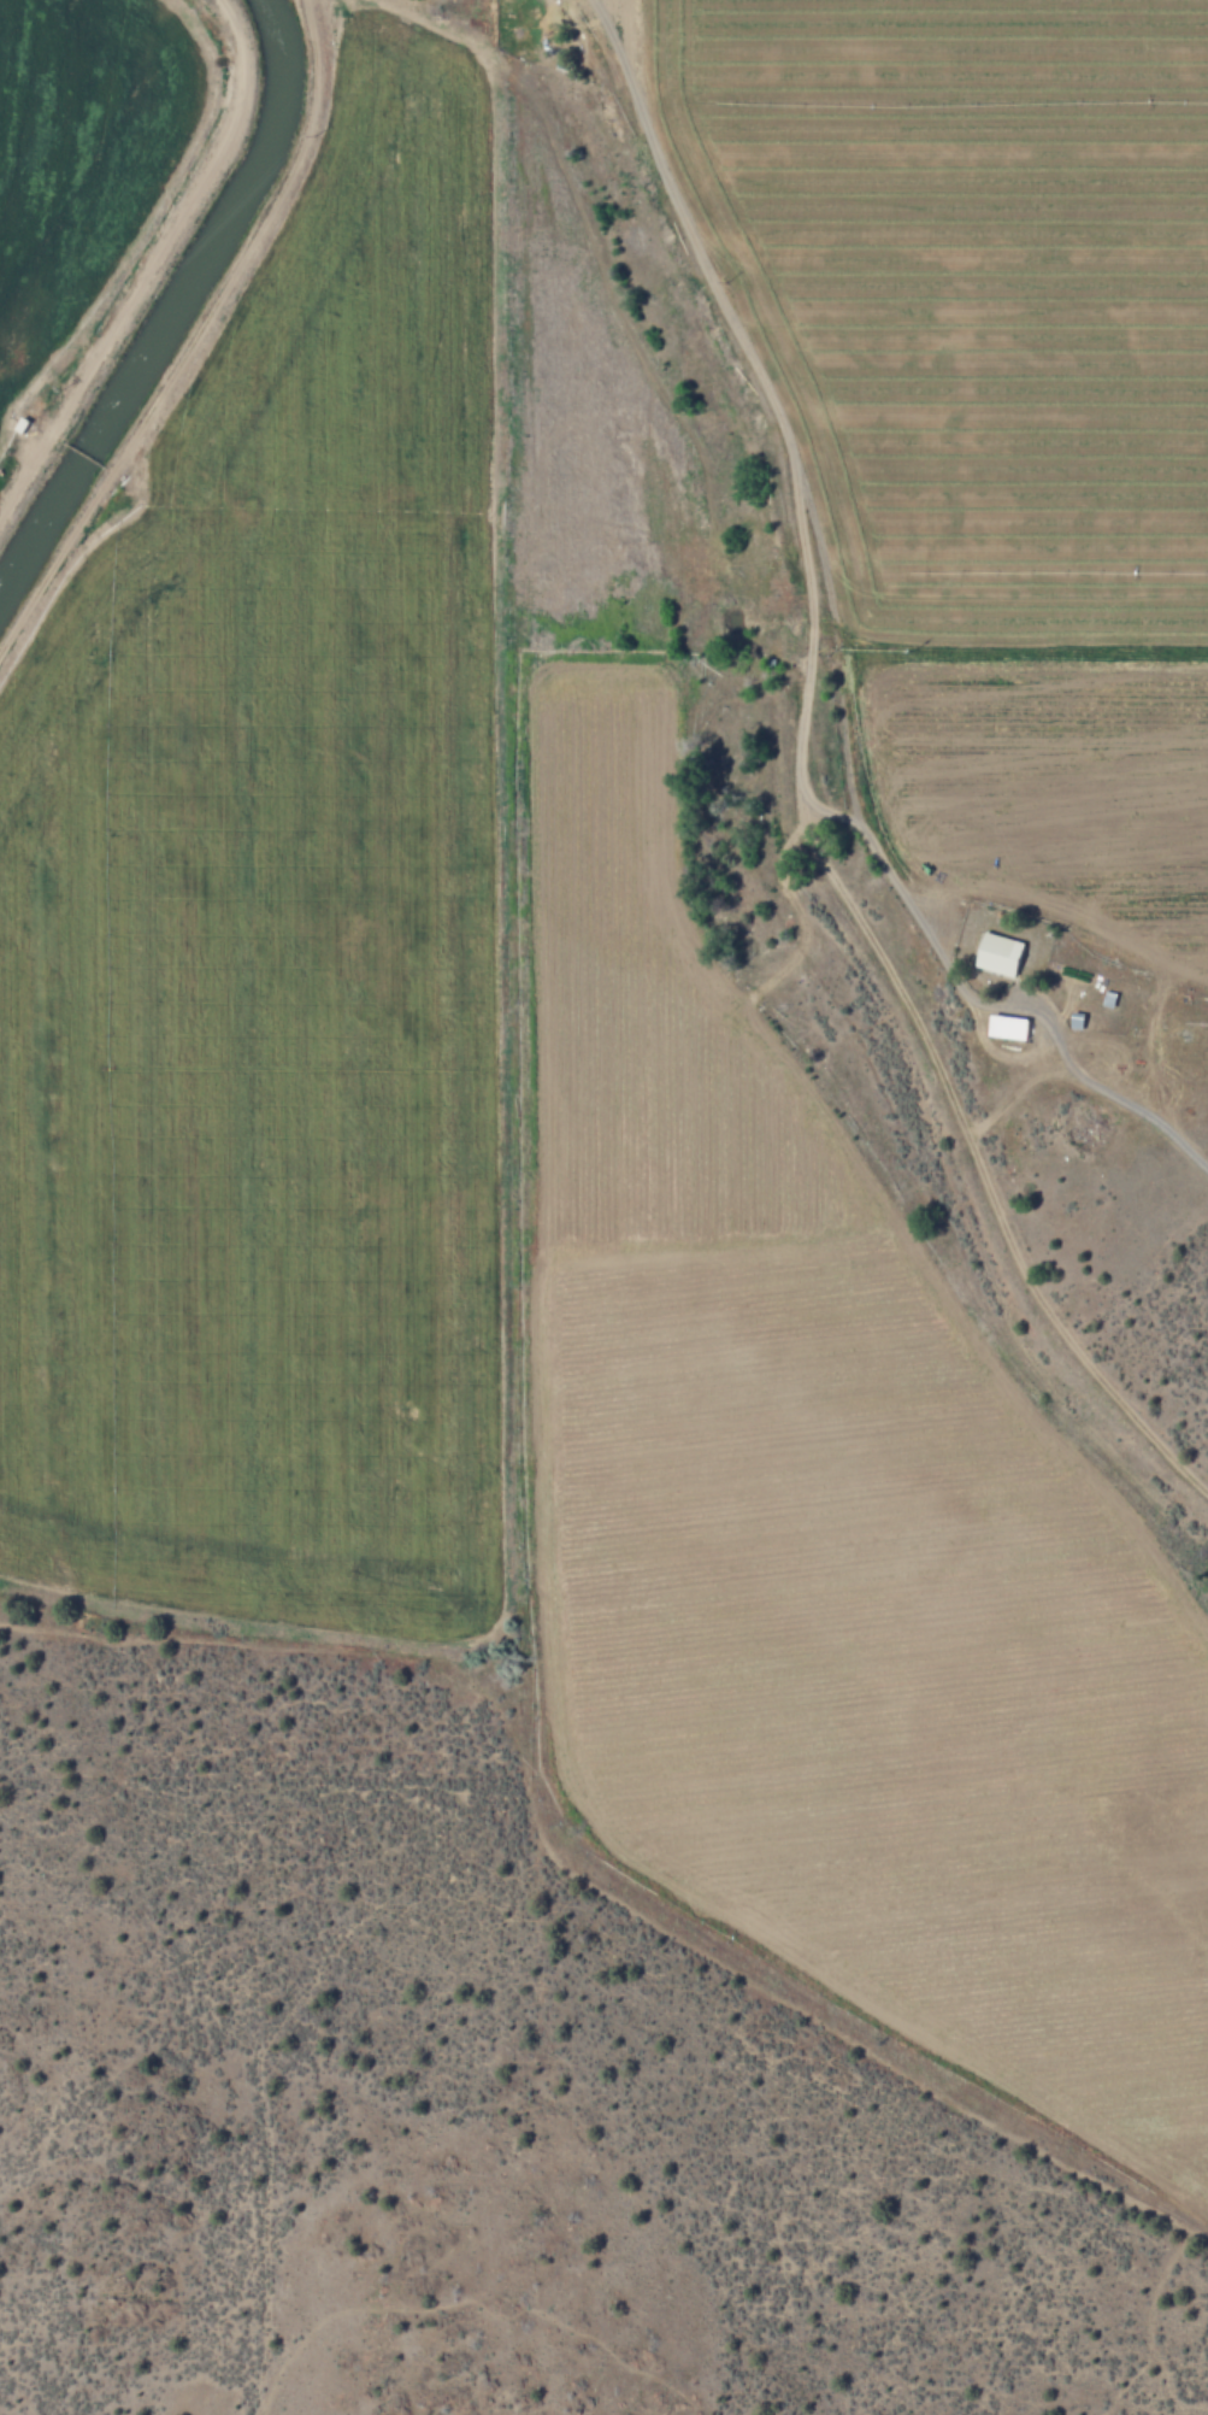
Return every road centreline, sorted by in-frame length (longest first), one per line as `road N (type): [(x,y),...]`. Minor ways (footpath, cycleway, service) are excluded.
road 1 (track): [(1207,1494),(1116,1397),(1039,1297),(920,1021),(832,882),(809,829),(801,750),(811,604),(794,451)]

